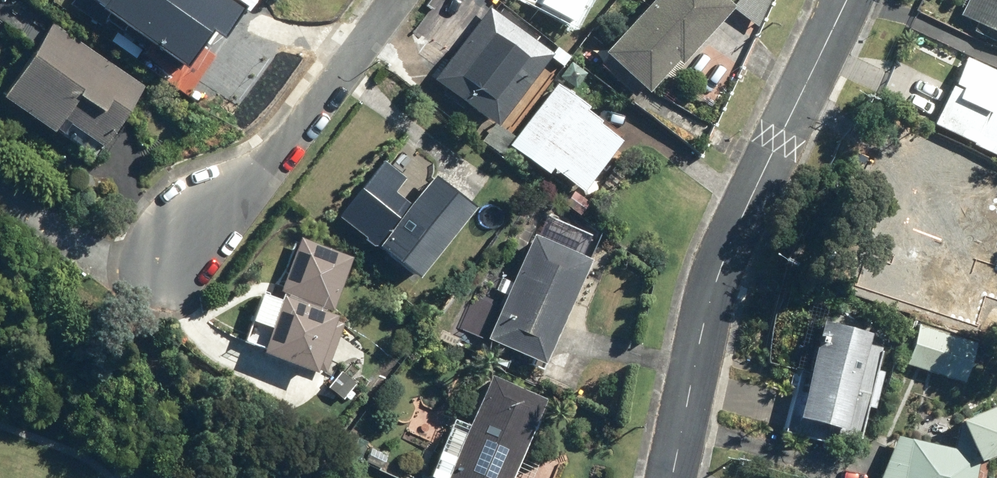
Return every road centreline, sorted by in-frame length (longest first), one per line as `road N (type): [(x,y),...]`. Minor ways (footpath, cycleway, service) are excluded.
road 1 (residential): [(845,0),(715,282),(673,477)]
road 2 (residential): [(396,0),(280,156),(176,251)]

